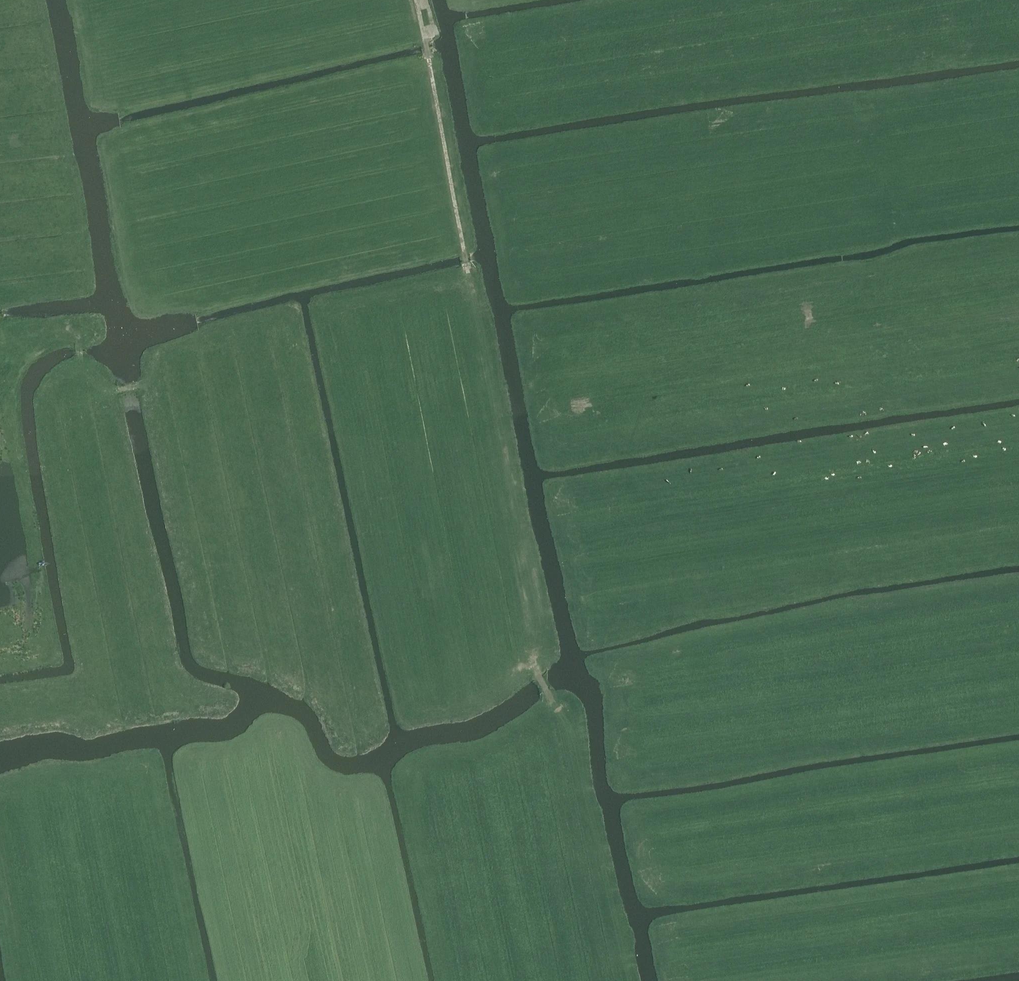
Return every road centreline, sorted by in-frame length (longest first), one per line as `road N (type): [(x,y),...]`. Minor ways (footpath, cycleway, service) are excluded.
road 1 (track): [(549,693),(538,676),(519,479),(495,350),(468,267),(419,0)]
road 2 (track): [(549,693),(629,980)]

